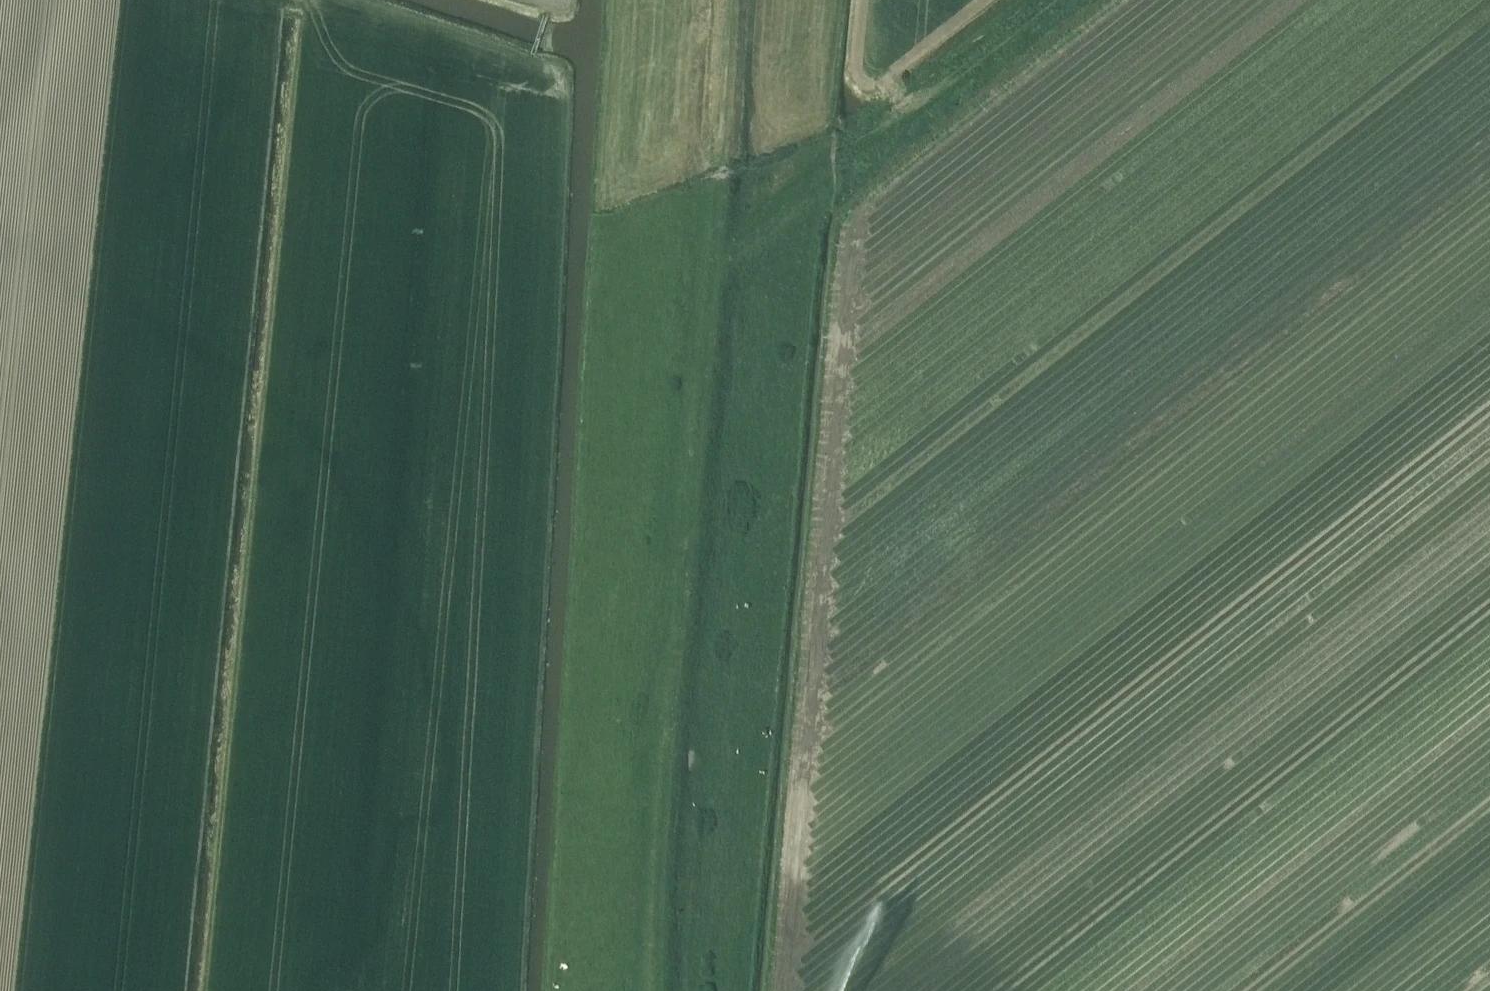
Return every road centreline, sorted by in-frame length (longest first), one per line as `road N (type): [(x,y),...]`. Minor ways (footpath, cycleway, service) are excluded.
road 1 (track): [(688,288),(738,239),(1048,0)]

